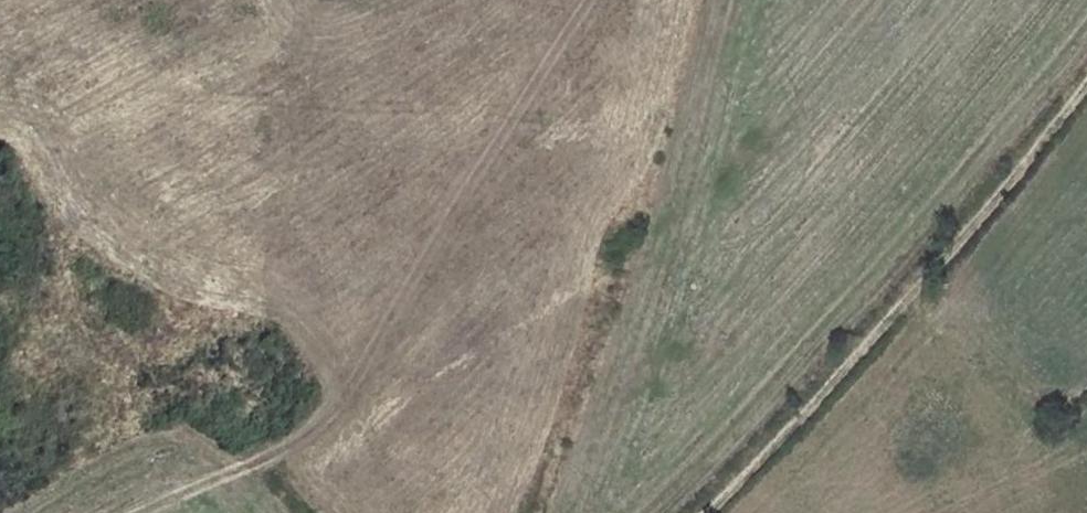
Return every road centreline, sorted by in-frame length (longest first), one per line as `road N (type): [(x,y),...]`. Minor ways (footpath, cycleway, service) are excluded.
road 1 (track): [(1086,78),(921,288),(688,512)]
road 2 (track): [(540,512),(634,233)]

